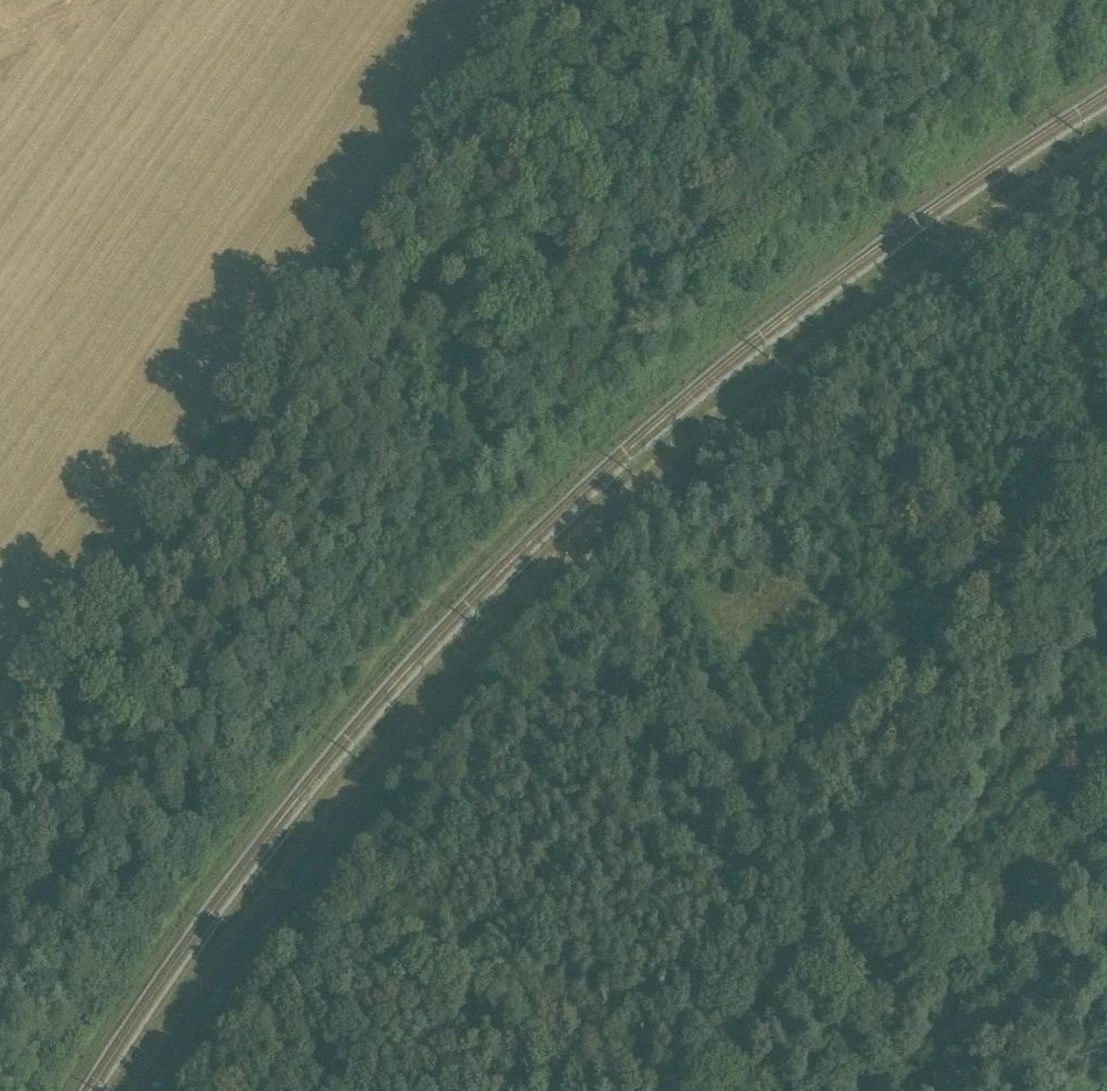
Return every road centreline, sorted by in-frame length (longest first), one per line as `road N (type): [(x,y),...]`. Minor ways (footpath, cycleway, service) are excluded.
road 1 (track): [(1106,161),(759,402),(559,585),(320,853),(153,1090)]
road 2 (track): [(984,241),(1106,336)]

